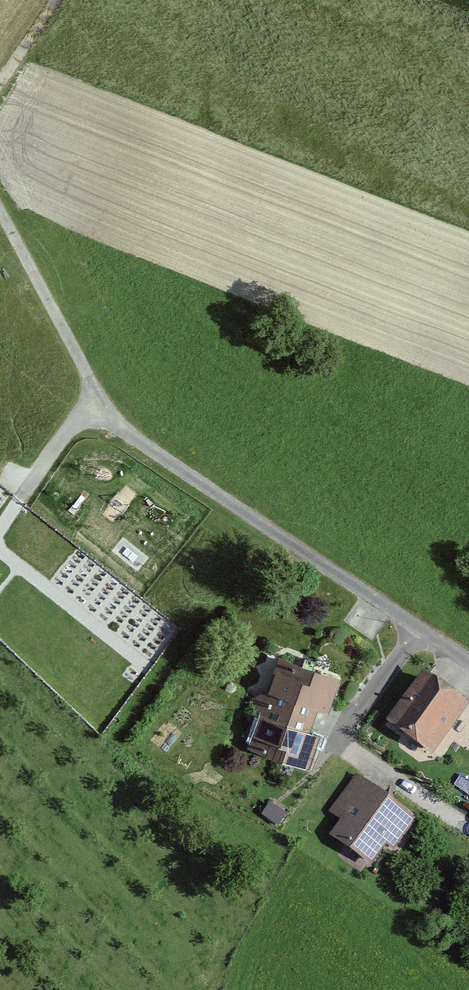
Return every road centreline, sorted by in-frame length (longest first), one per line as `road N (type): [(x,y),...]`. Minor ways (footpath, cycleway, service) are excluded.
road 1 (residential): [(468,659),(176,467),(102,405),(0,212)]

